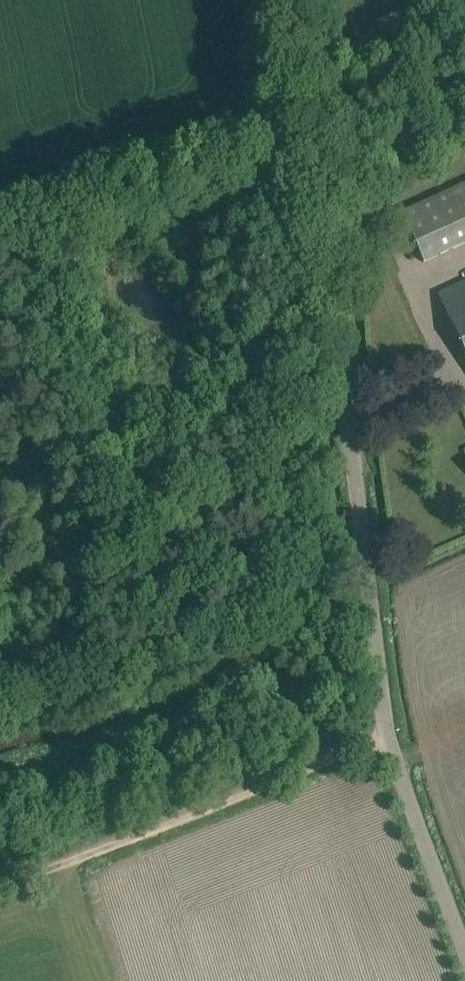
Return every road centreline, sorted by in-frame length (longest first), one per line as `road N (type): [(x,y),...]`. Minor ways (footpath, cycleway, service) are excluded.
road 1 (unclassified): [(464,973),(429,883),(389,736),(314,185),(298,0)]
road 2 (track): [(389,736),(0,887)]
road 3 (track): [(464,31),(309,131)]

